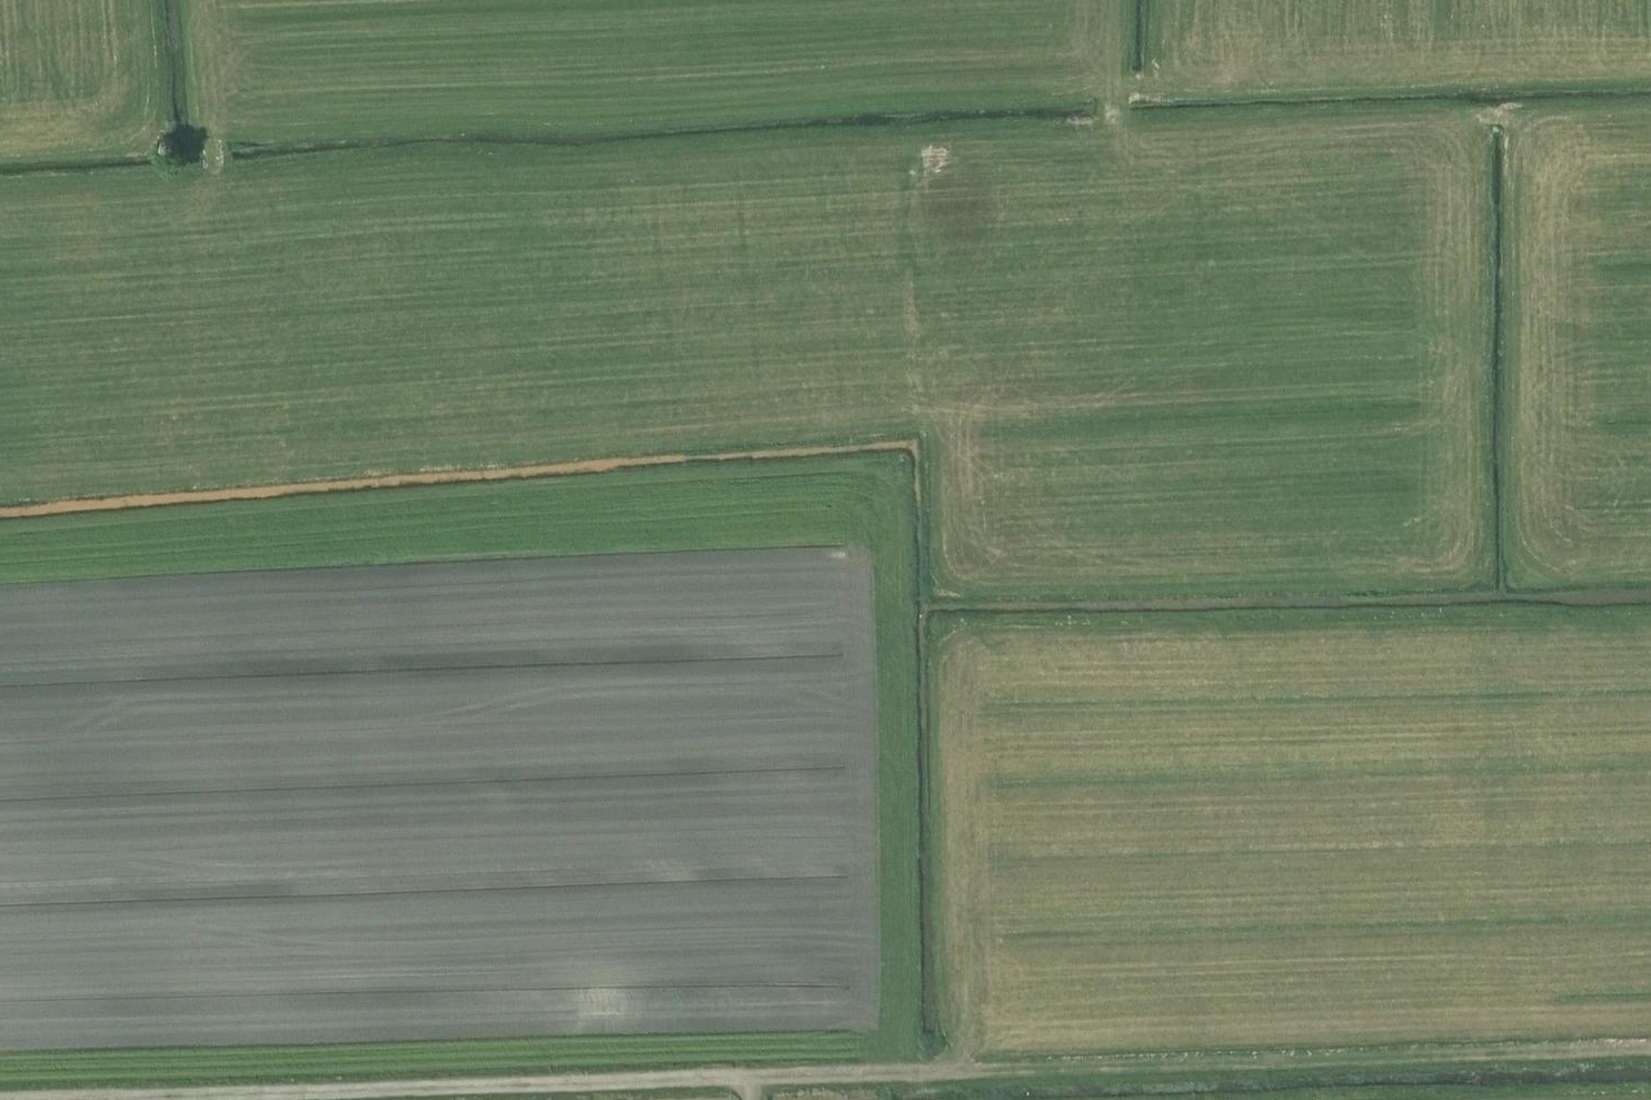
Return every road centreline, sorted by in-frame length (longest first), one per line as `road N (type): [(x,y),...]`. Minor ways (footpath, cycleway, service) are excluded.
road 1 (track): [(0,1099),(1650,1046)]

